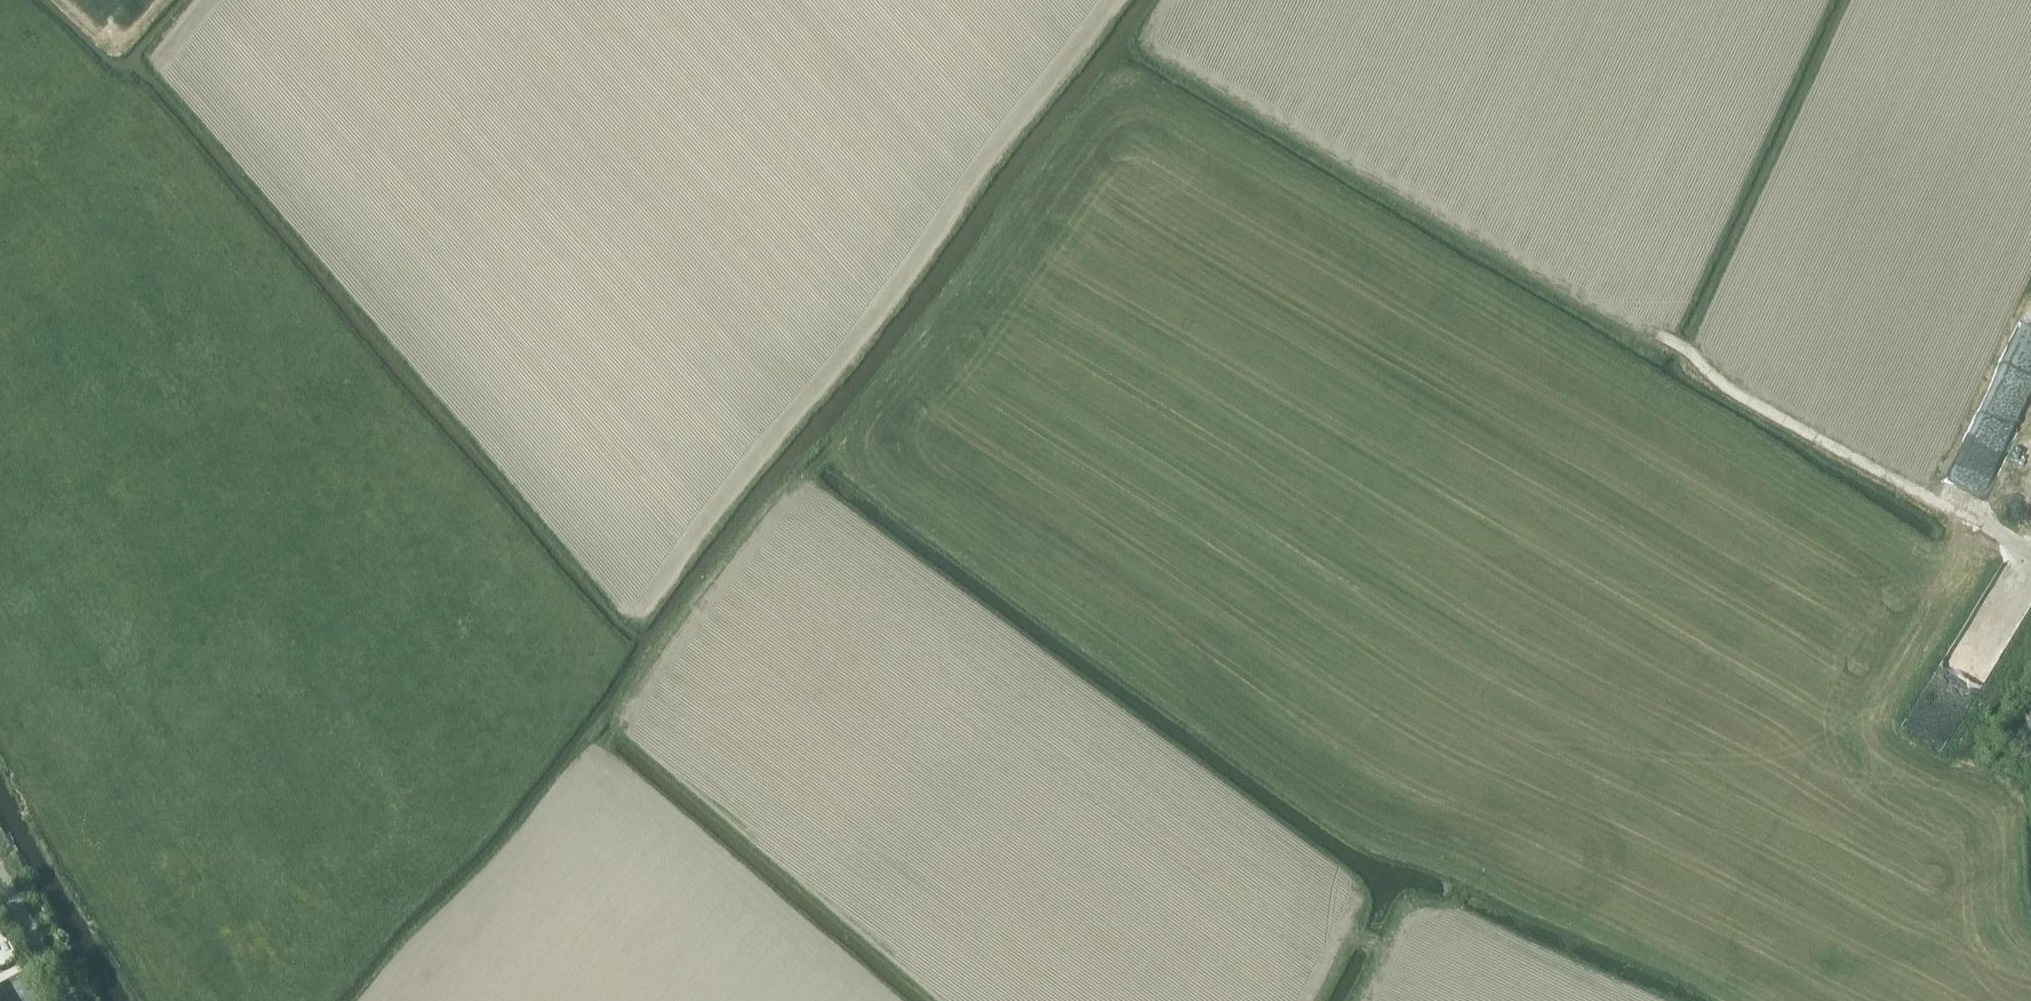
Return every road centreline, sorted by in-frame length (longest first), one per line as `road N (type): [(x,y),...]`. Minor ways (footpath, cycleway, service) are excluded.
road 1 (unclassified): [(68,1000),(0,883)]

